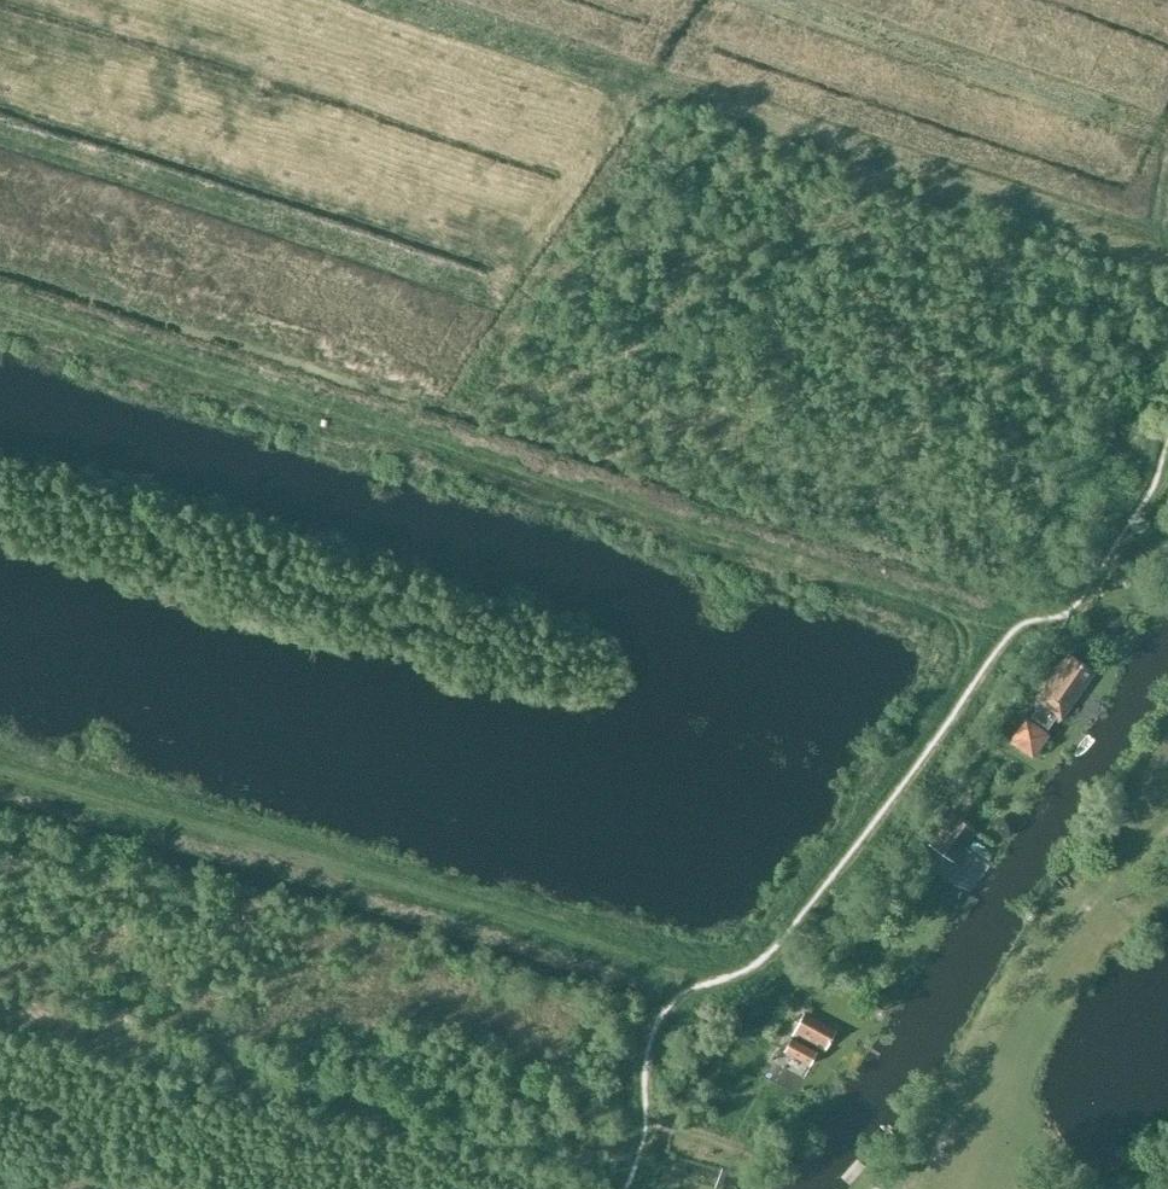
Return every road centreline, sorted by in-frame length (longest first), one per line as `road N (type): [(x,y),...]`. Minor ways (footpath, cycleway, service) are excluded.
road 1 (track): [(1167,824),(1080,922),(899,1176)]

